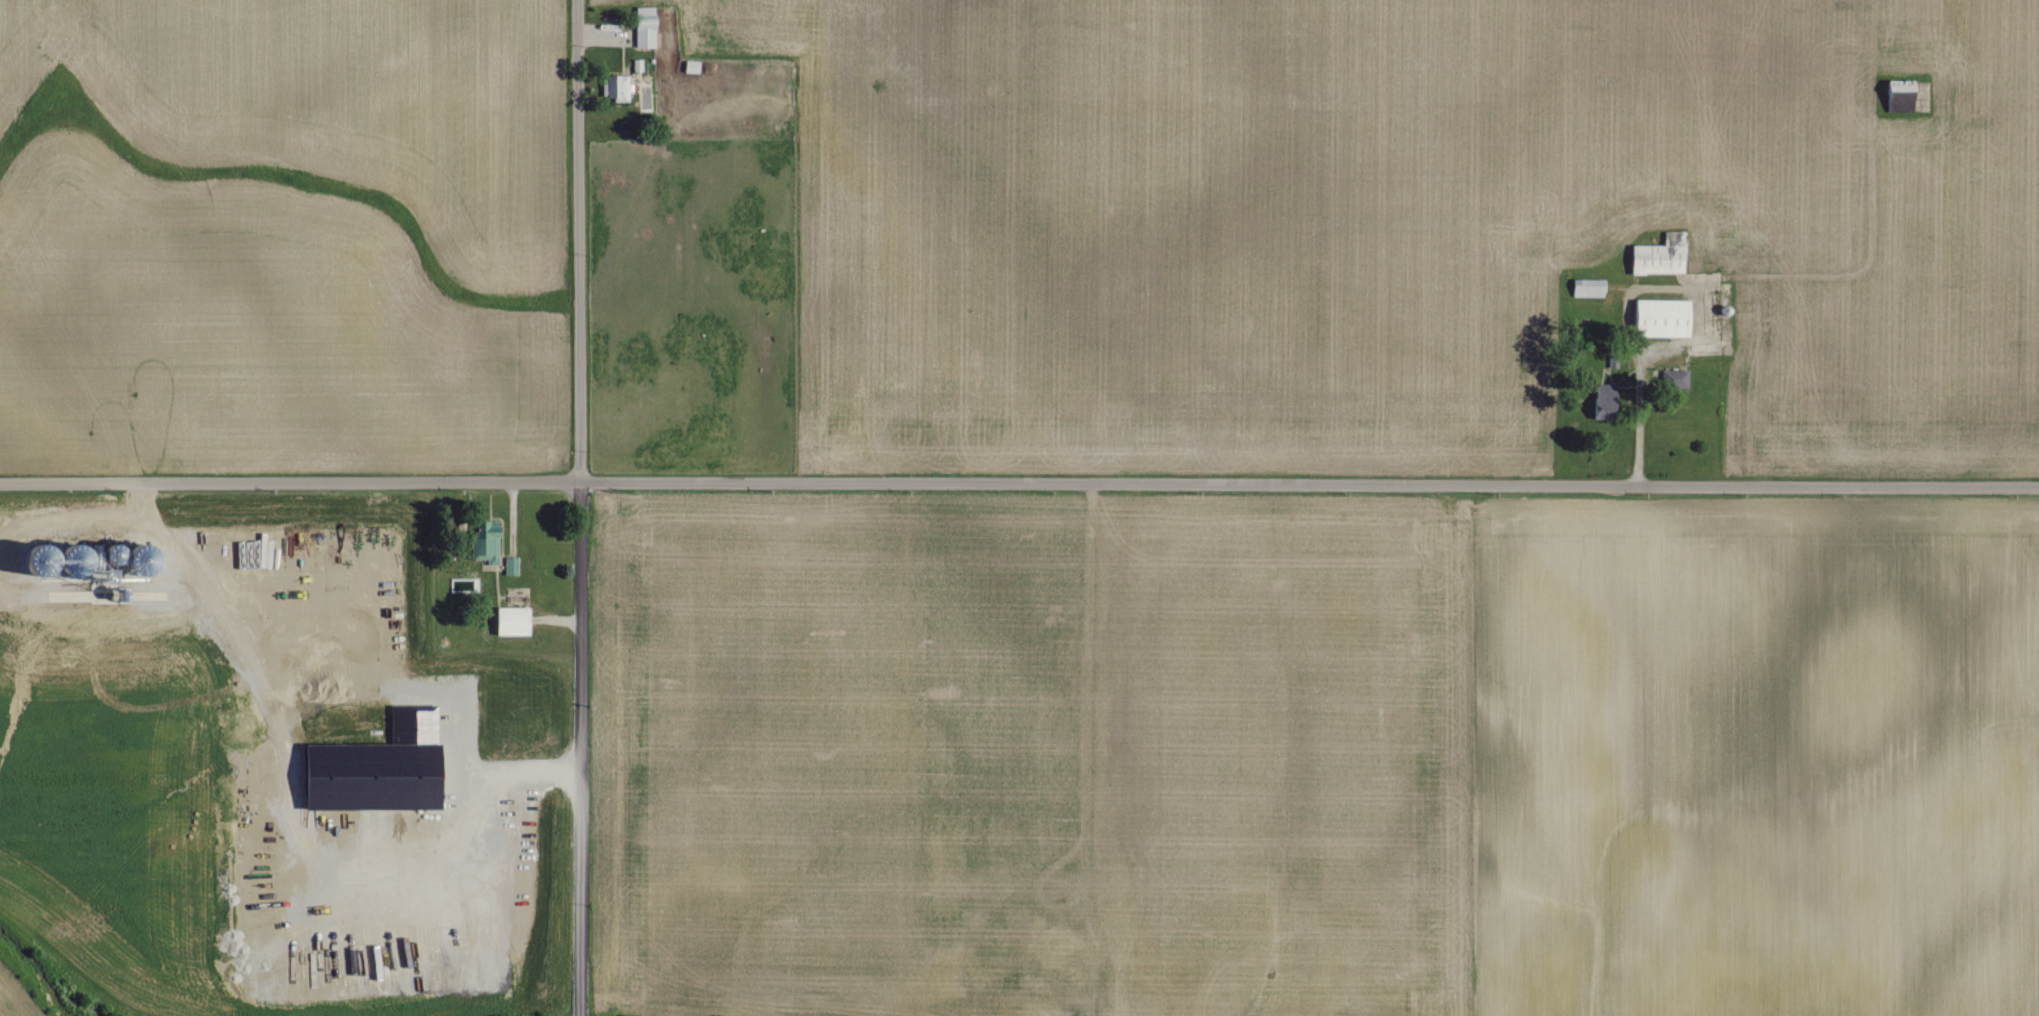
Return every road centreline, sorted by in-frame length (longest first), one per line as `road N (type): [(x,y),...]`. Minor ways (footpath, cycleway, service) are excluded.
road 1 (residential): [(2038,485),(0,483)]
road 2 (residential): [(579,1015),(577,0)]

